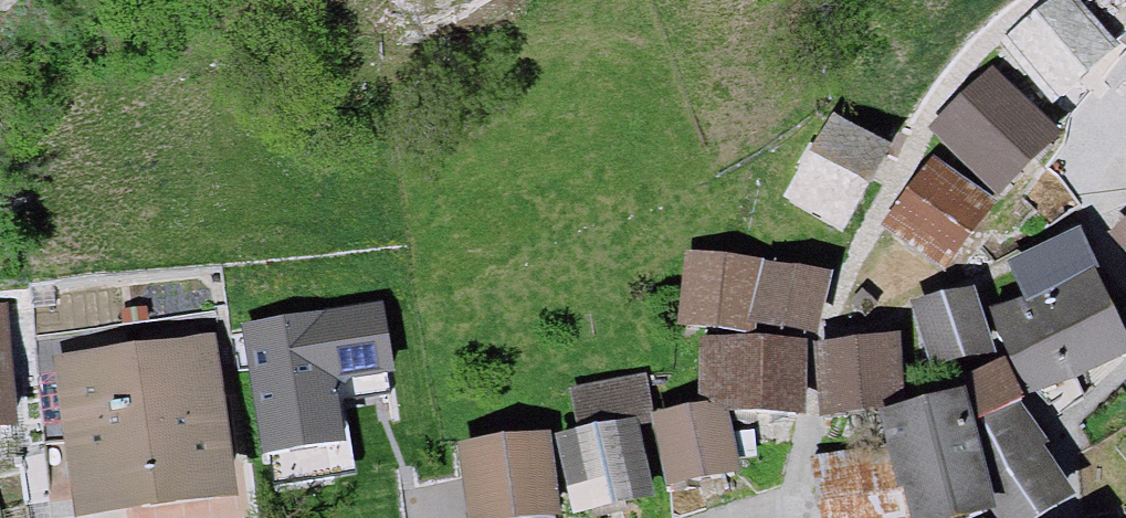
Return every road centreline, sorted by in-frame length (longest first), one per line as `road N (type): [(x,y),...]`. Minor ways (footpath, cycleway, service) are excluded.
road 1 (track): [(923,98),(917,162),(848,280),(836,420),(797,503),(804,517)]

